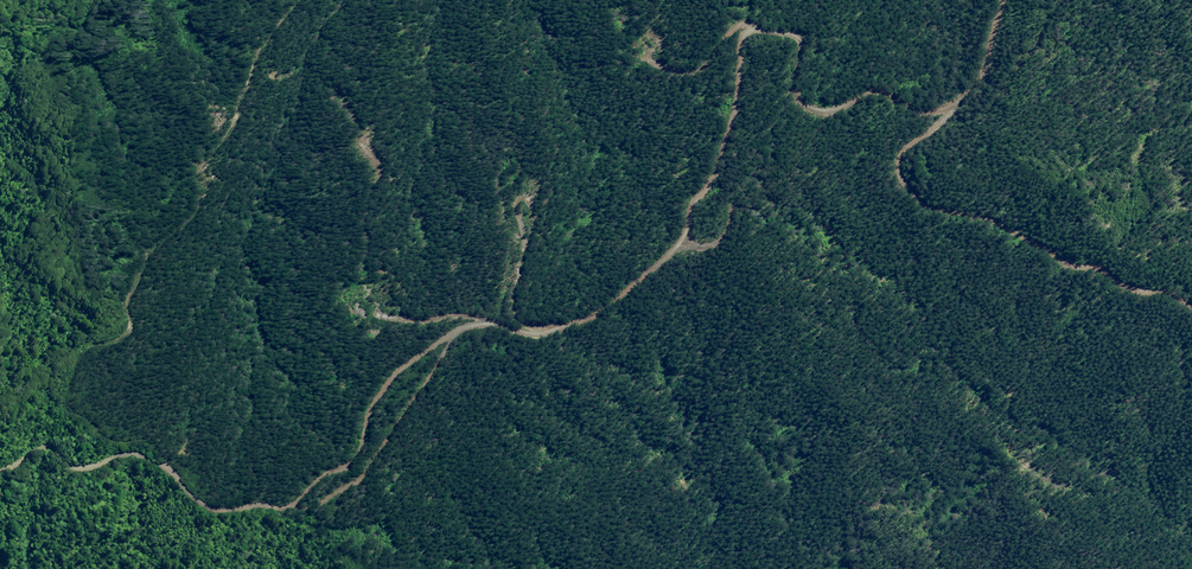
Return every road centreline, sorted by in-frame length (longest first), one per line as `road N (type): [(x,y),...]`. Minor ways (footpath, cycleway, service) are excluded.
road 1 (track): [(1006,0),(982,72),(939,110),(916,111),(874,90),(826,113),(806,111),(800,37),(757,30),(740,41),(739,94),(709,183),(662,260),(612,306),(571,325),(532,333),(498,324),(462,327),(401,371),(371,405),(358,452),(301,496)]
road 2 (track): [(954,102),(905,152),(898,181),(915,197),(1064,259),(1154,279),(1191,296)]
road 3 (track): [(301,496),(220,508),(132,451),(88,467),(35,446),(0,468)]

